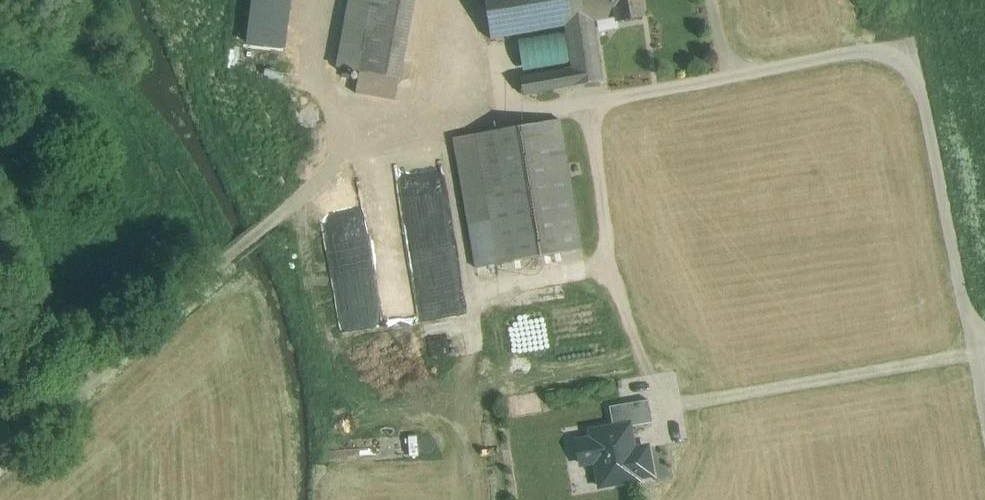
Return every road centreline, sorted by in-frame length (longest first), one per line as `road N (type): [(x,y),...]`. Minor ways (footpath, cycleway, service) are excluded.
road 1 (track): [(0,445),(340,158),(460,116),(890,46),(917,79),(969,327)]
road 2 (track): [(590,99),(611,262),(635,339),(659,387),(673,398),(975,355)]

